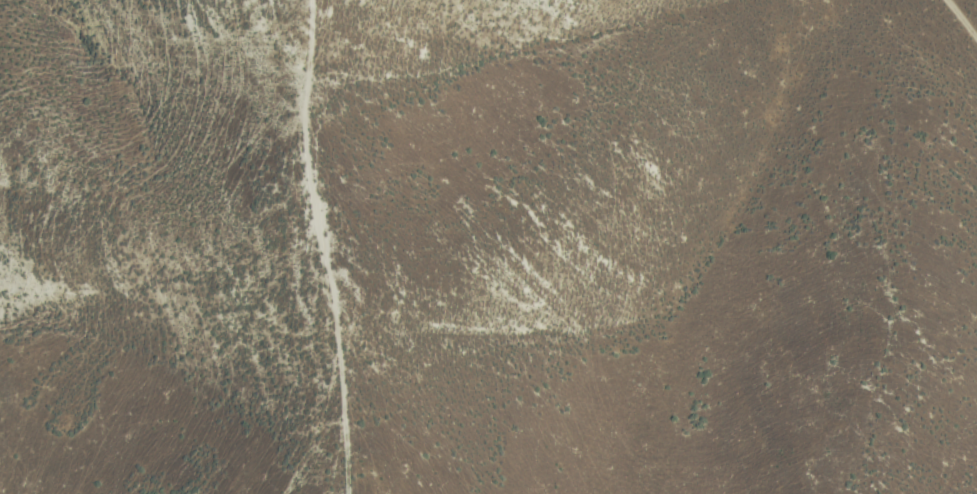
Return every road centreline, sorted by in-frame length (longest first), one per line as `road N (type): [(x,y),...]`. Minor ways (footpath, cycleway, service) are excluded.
road 1 (track): [(344,493),(318,187),(320,0)]

